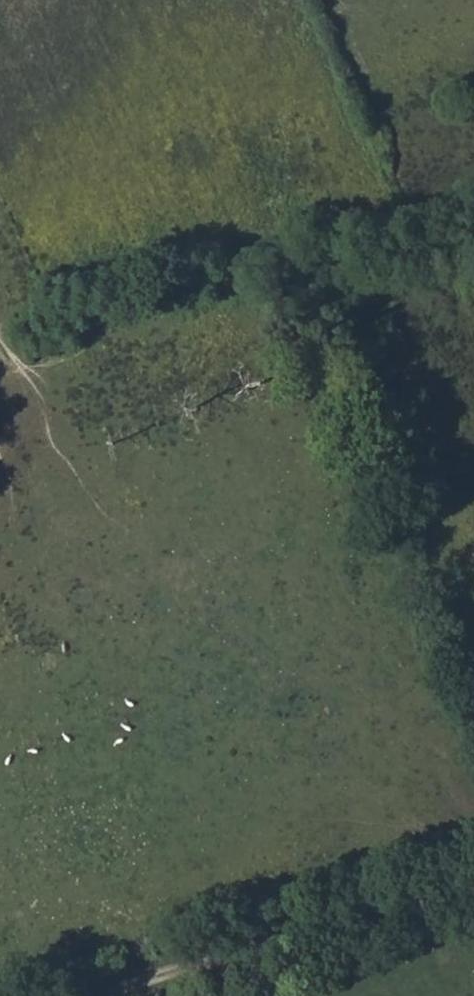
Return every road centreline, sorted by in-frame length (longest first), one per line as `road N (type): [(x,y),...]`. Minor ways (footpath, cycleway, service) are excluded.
road 1 (track): [(473,884),(99,995)]

